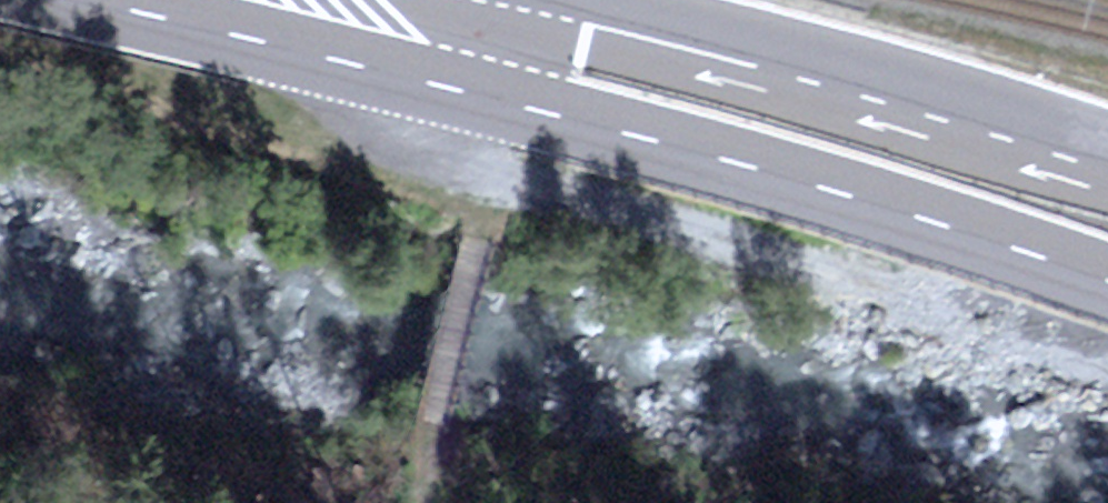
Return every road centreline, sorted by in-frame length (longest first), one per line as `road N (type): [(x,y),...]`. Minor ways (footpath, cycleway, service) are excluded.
road 1 (primary): [(514,43),(1107,278)]
road 2 (primary): [(1107,172),(514,43)]
road 3 (track): [(413,502),(475,236),(497,39)]
road 4 (primary): [(514,43),(293,0)]

